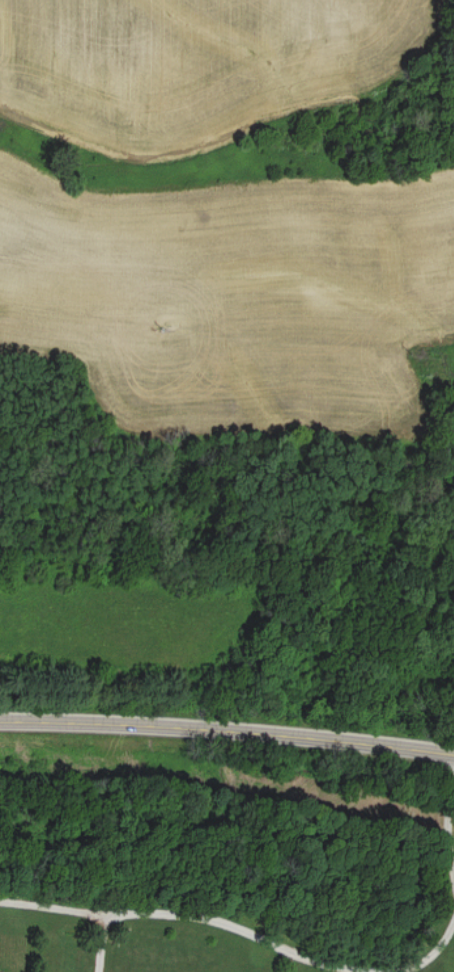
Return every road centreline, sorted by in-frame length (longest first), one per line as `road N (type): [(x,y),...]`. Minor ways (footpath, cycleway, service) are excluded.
road 1 (primary): [(453,755),(232,731),(0,725)]

